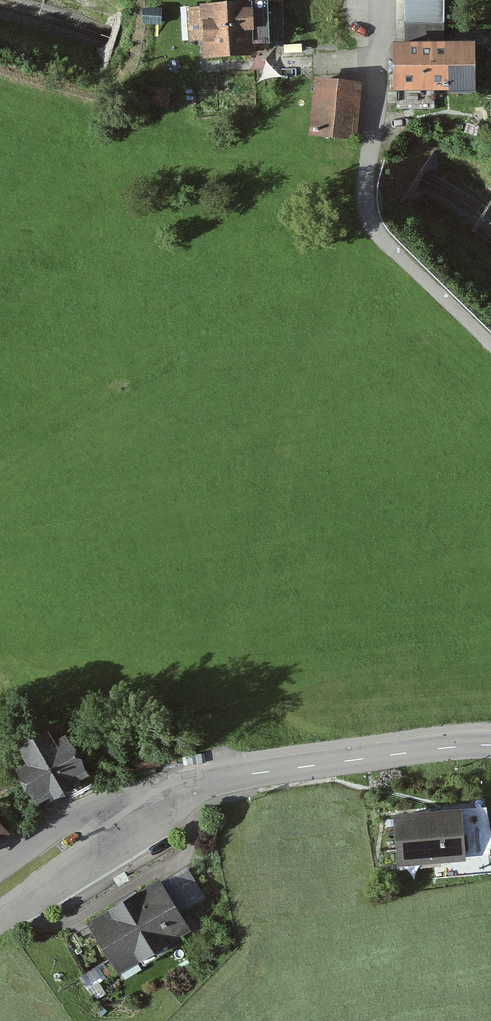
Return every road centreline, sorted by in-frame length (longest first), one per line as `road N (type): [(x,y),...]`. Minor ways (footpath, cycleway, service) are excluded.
road 1 (tertiary): [(490,745),(202,781),(132,808)]
road 2 (unclassified): [(490,344),(373,224),(367,173),(379,56)]
road 3 (tertiary): [(132,808),(90,855),(0,917)]
road 4 (tertiary): [(0,864),(59,822),(132,808)]

